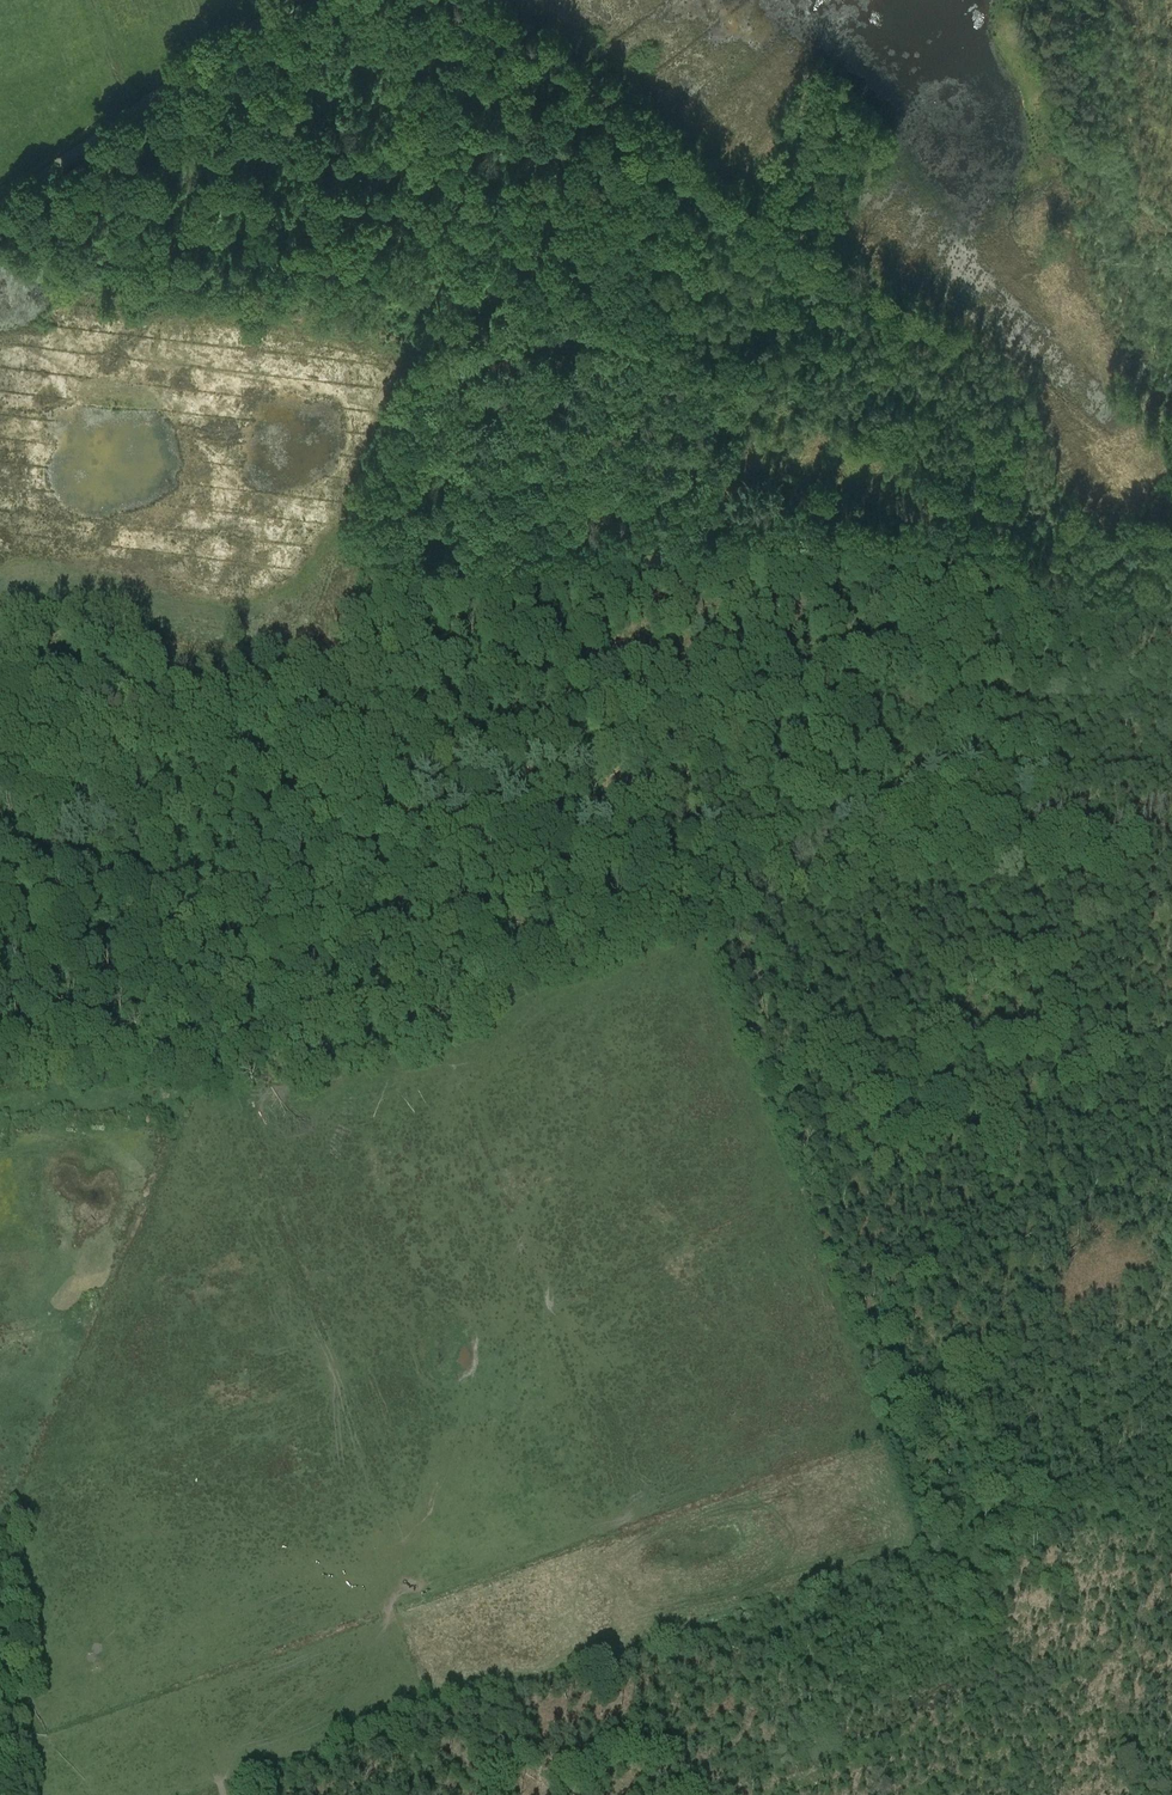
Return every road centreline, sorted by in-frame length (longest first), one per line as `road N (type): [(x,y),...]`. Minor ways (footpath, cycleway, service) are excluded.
road 1 (unclassified): [(0,210),(293,0)]

